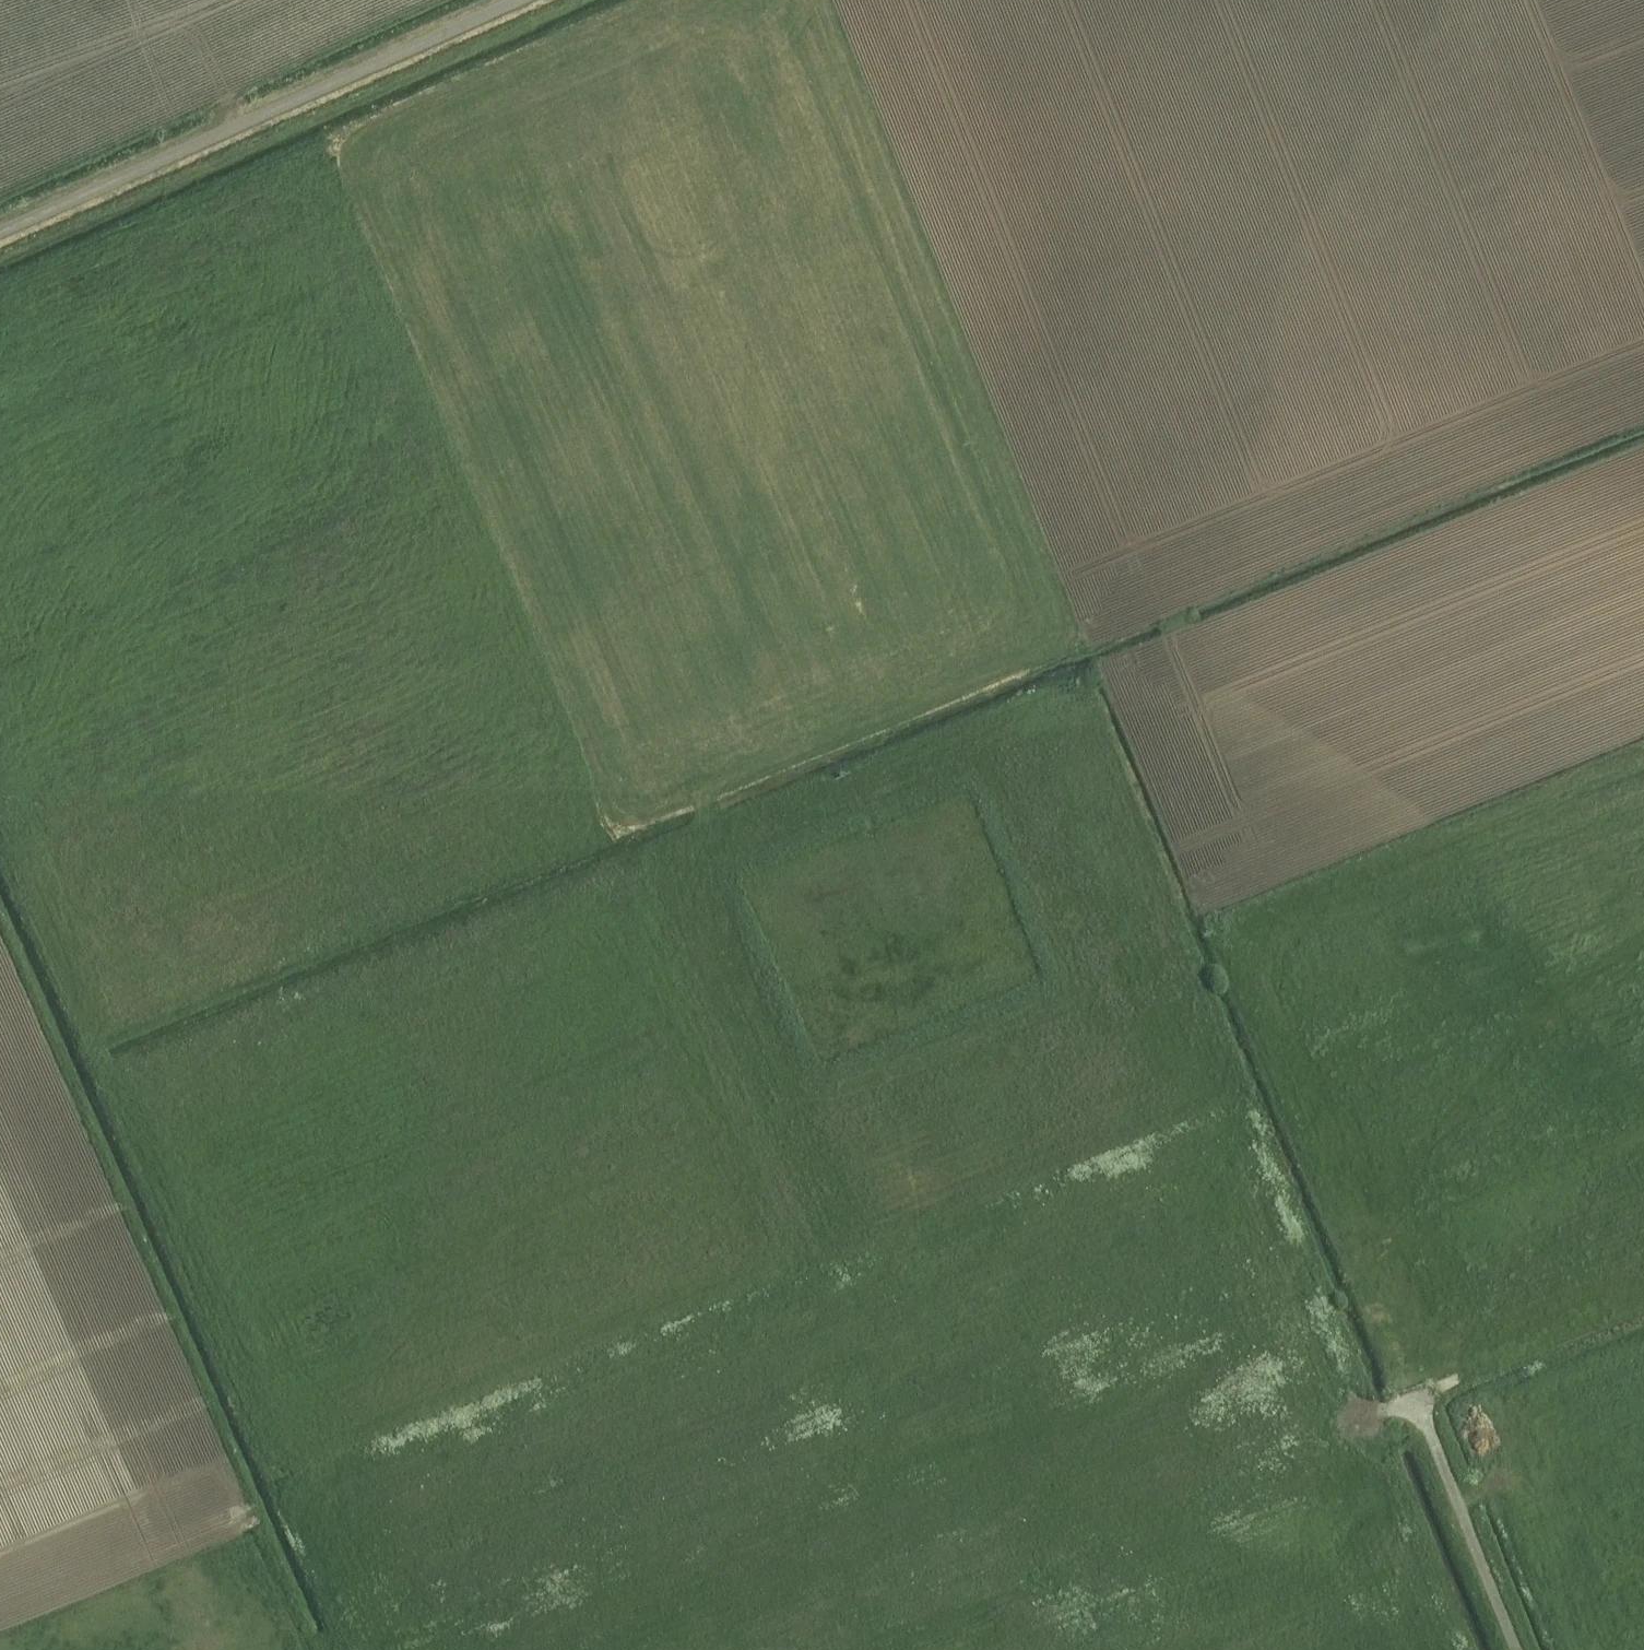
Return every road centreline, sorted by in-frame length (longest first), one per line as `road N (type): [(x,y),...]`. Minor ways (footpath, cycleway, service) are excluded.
road 1 (unclassified): [(0,235),(527,0)]
road 2 (unclassified): [(1515,1649),(1417,1403)]

